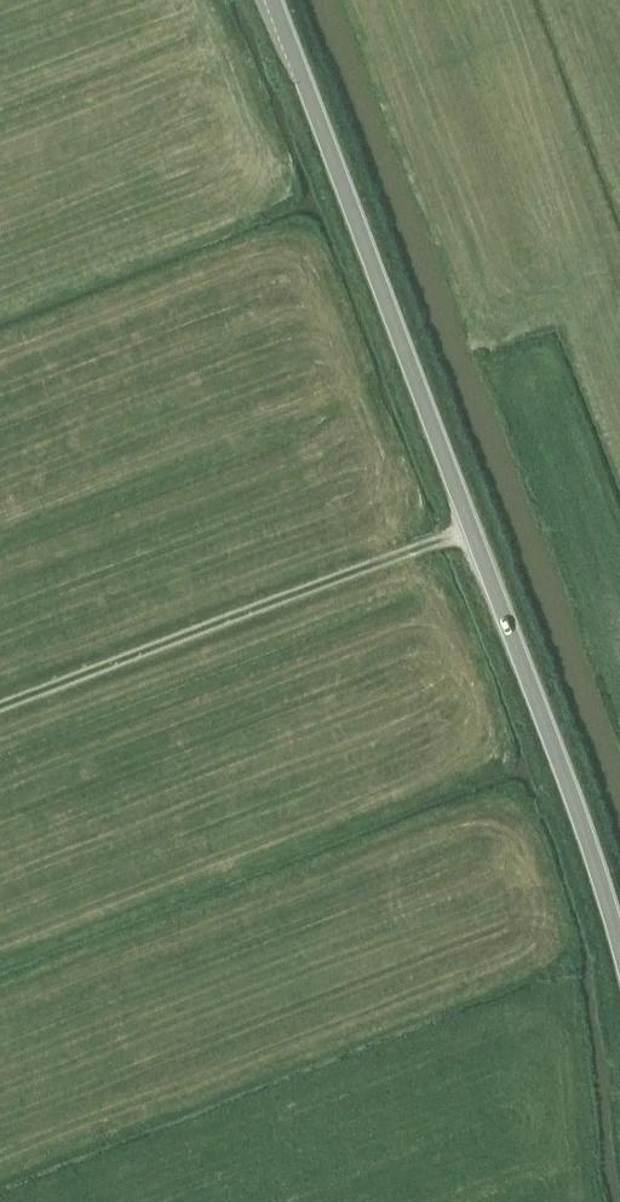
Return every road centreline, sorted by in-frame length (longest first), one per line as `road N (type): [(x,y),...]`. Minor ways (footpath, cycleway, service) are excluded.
road 1 (residential): [(619,940),(568,774),(274,0)]
road 2 (track): [(475,530),(0,712)]

